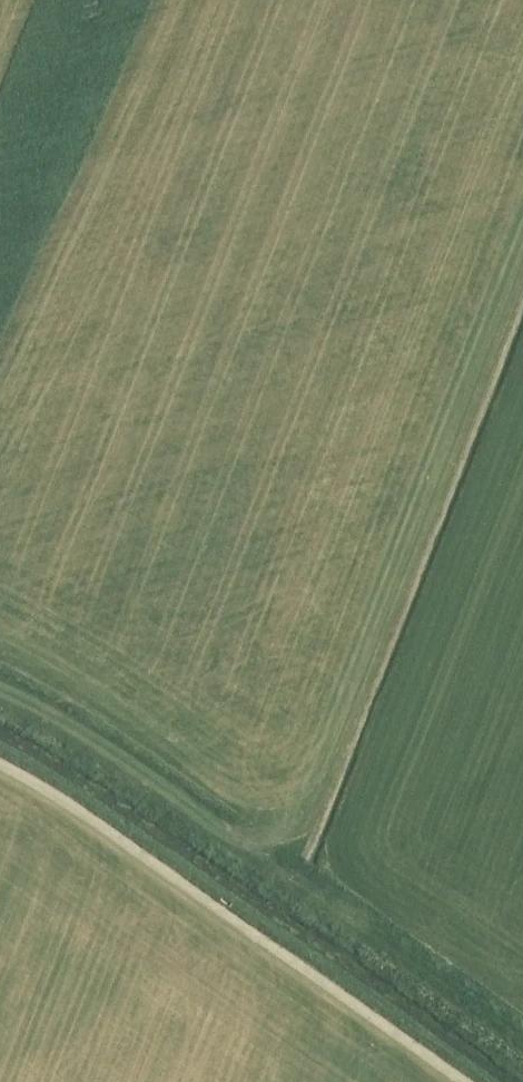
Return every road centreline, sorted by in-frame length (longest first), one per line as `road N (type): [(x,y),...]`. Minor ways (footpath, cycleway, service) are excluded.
road 1 (track): [(0,766),(63,802),(460,1081)]

